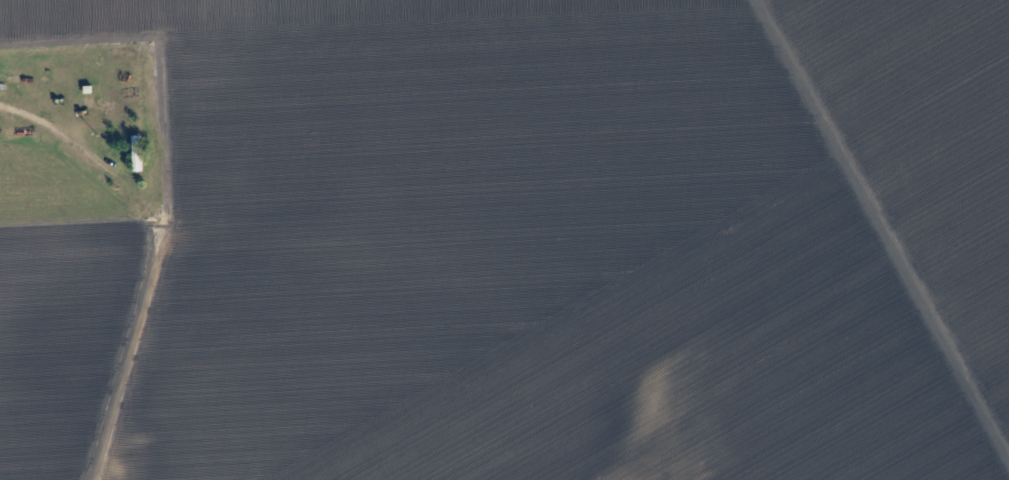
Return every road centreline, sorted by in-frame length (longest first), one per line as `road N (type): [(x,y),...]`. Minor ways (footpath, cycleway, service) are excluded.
road 1 (track): [(96,479),(168,236),(79,147),(0,88)]

